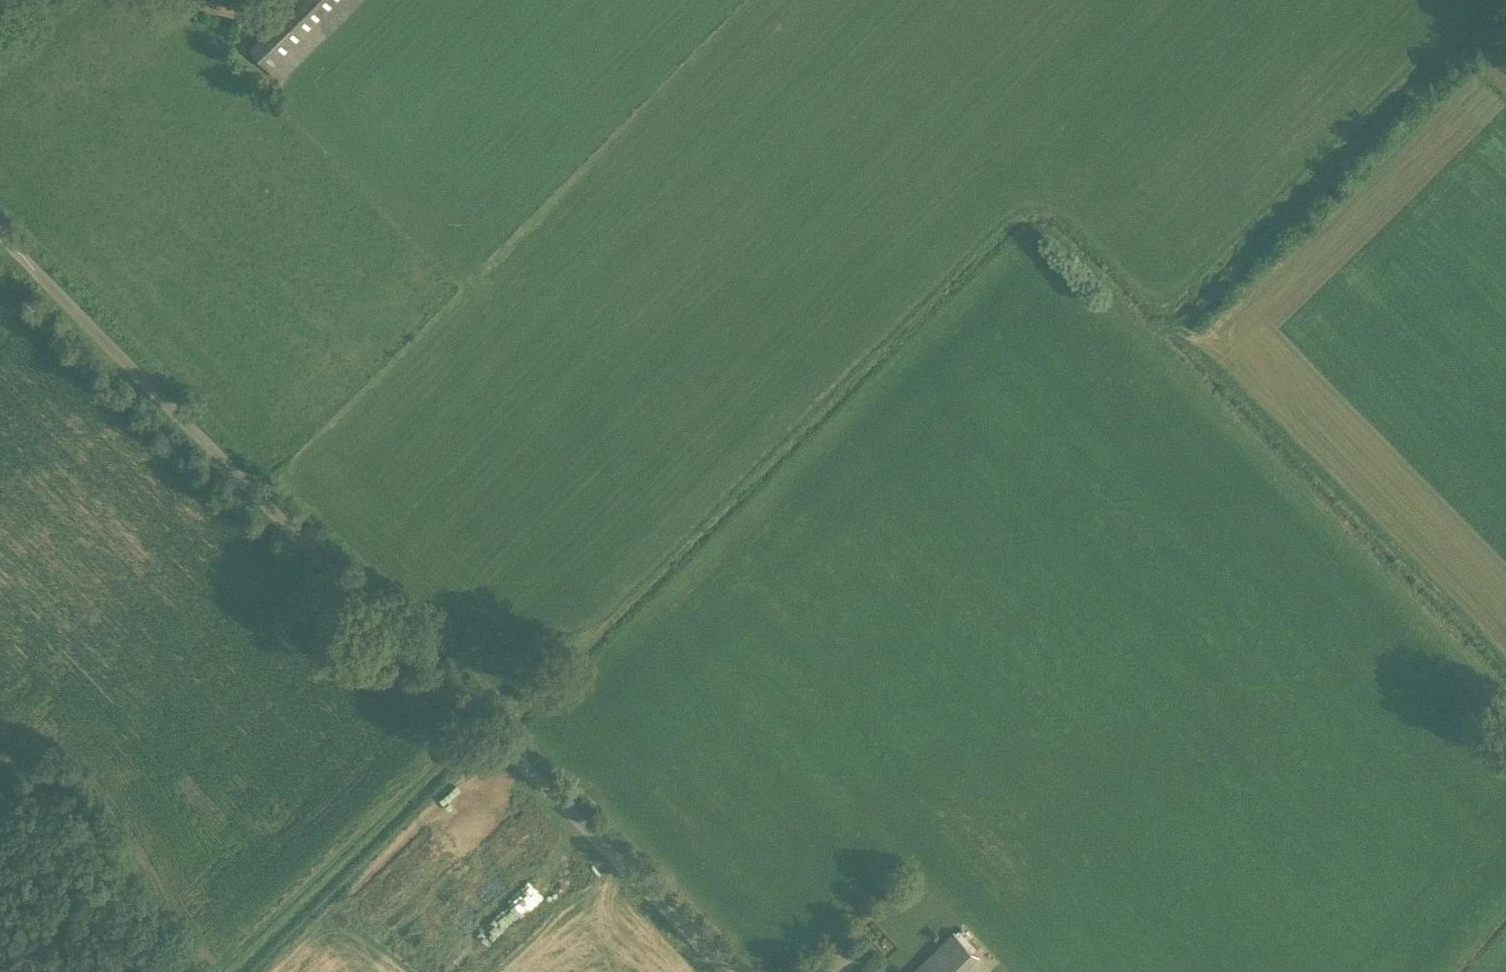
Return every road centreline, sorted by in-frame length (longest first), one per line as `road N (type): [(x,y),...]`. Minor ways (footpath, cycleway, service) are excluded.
road 1 (unclassified): [(738,971),(0,235)]

